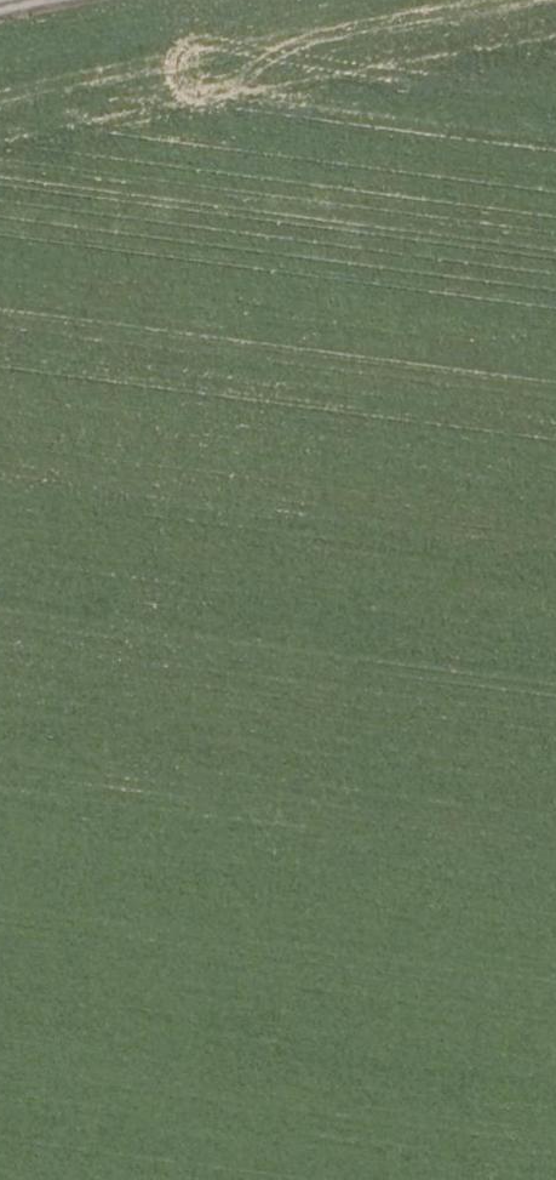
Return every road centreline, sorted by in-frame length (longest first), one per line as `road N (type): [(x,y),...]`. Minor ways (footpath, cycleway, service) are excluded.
road 1 (track): [(128,0),(0,24)]

